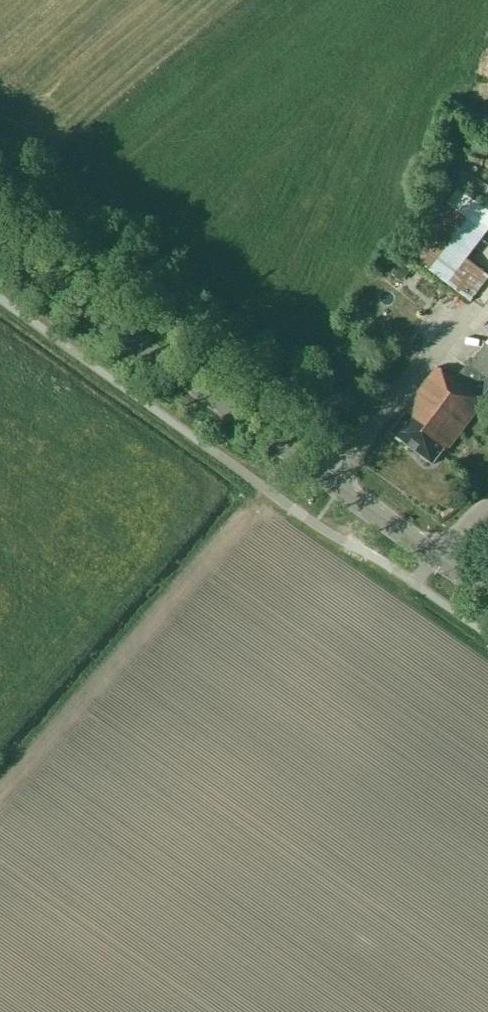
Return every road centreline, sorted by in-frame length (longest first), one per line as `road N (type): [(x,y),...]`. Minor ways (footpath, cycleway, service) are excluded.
road 1 (tertiary): [(438,559),(0,245)]

